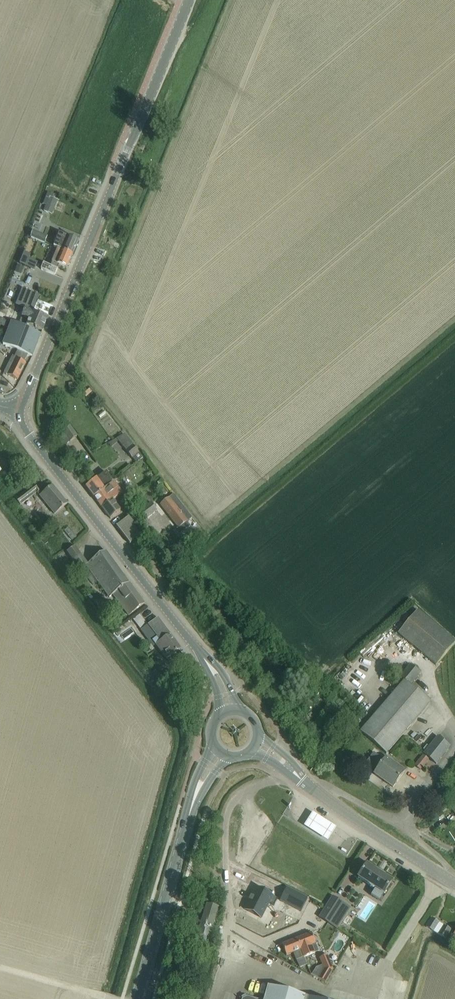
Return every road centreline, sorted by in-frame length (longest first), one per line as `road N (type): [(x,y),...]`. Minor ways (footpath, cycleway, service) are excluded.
road 1 (secondary): [(20,410),(188,0)]
road 2 (secondary): [(225,712),(214,677),(185,635),(30,437),(20,410)]
road 3 (secondary): [(137,998),(193,799),(219,753)]
road 4 (tertiary): [(454,884),(331,805),(256,744)]

